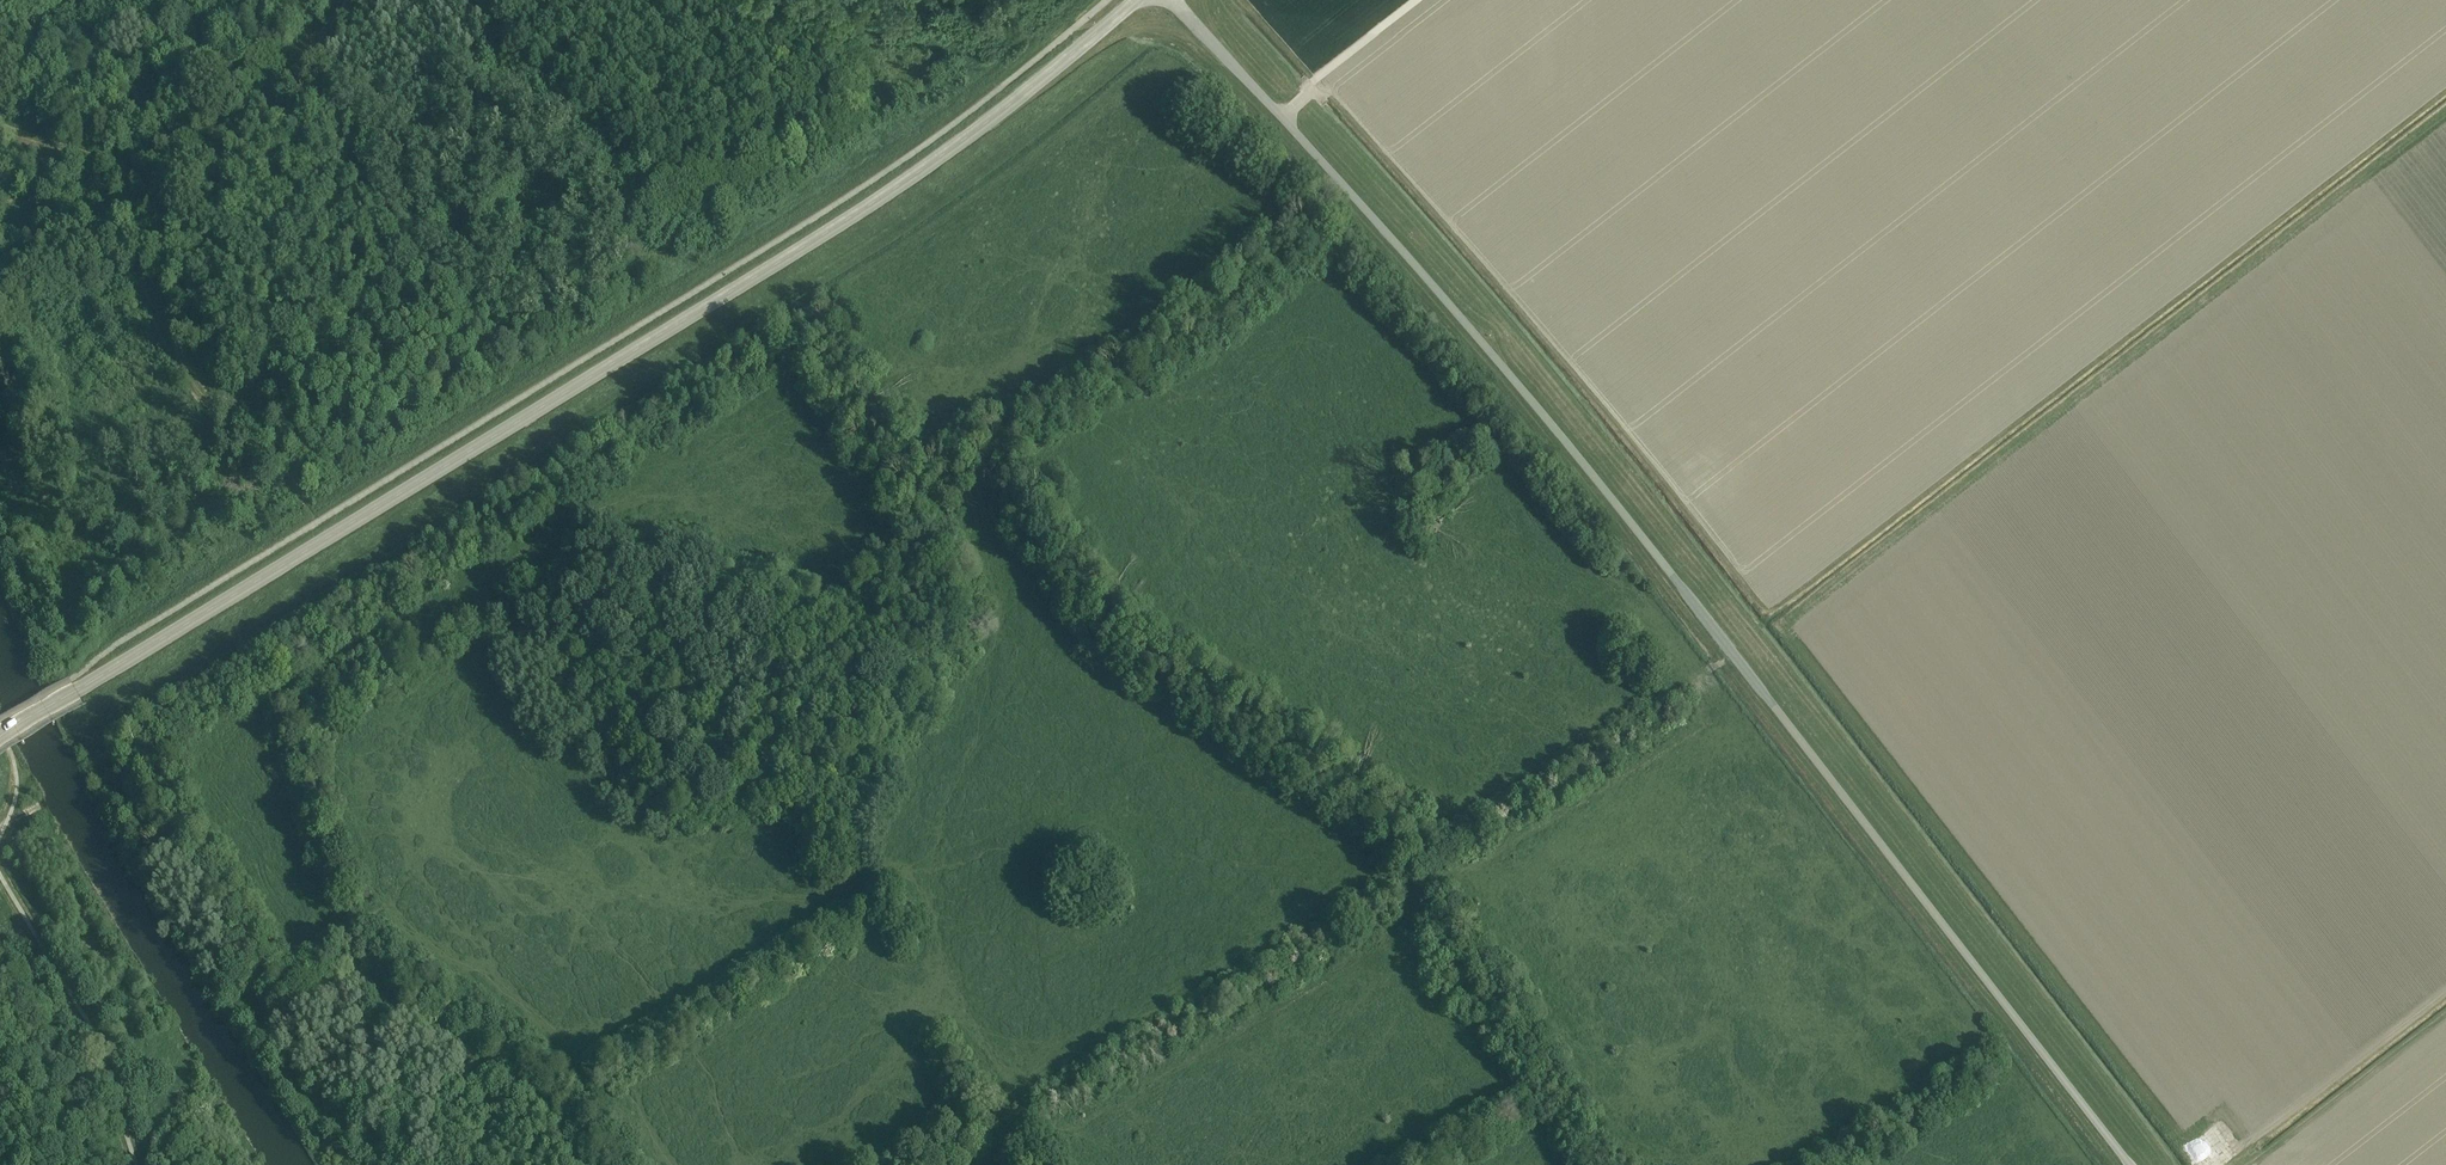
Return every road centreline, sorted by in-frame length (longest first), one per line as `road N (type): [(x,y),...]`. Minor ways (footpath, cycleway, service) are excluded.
road 1 (unclassified): [(2135,1164),(1503,368),(1172,0)]
road 2 (secondary): [(0,735),(899,179),(1133,0)]
road 3 (unclassified): [(352,0),(190,168),(123,181),(0,142)]

